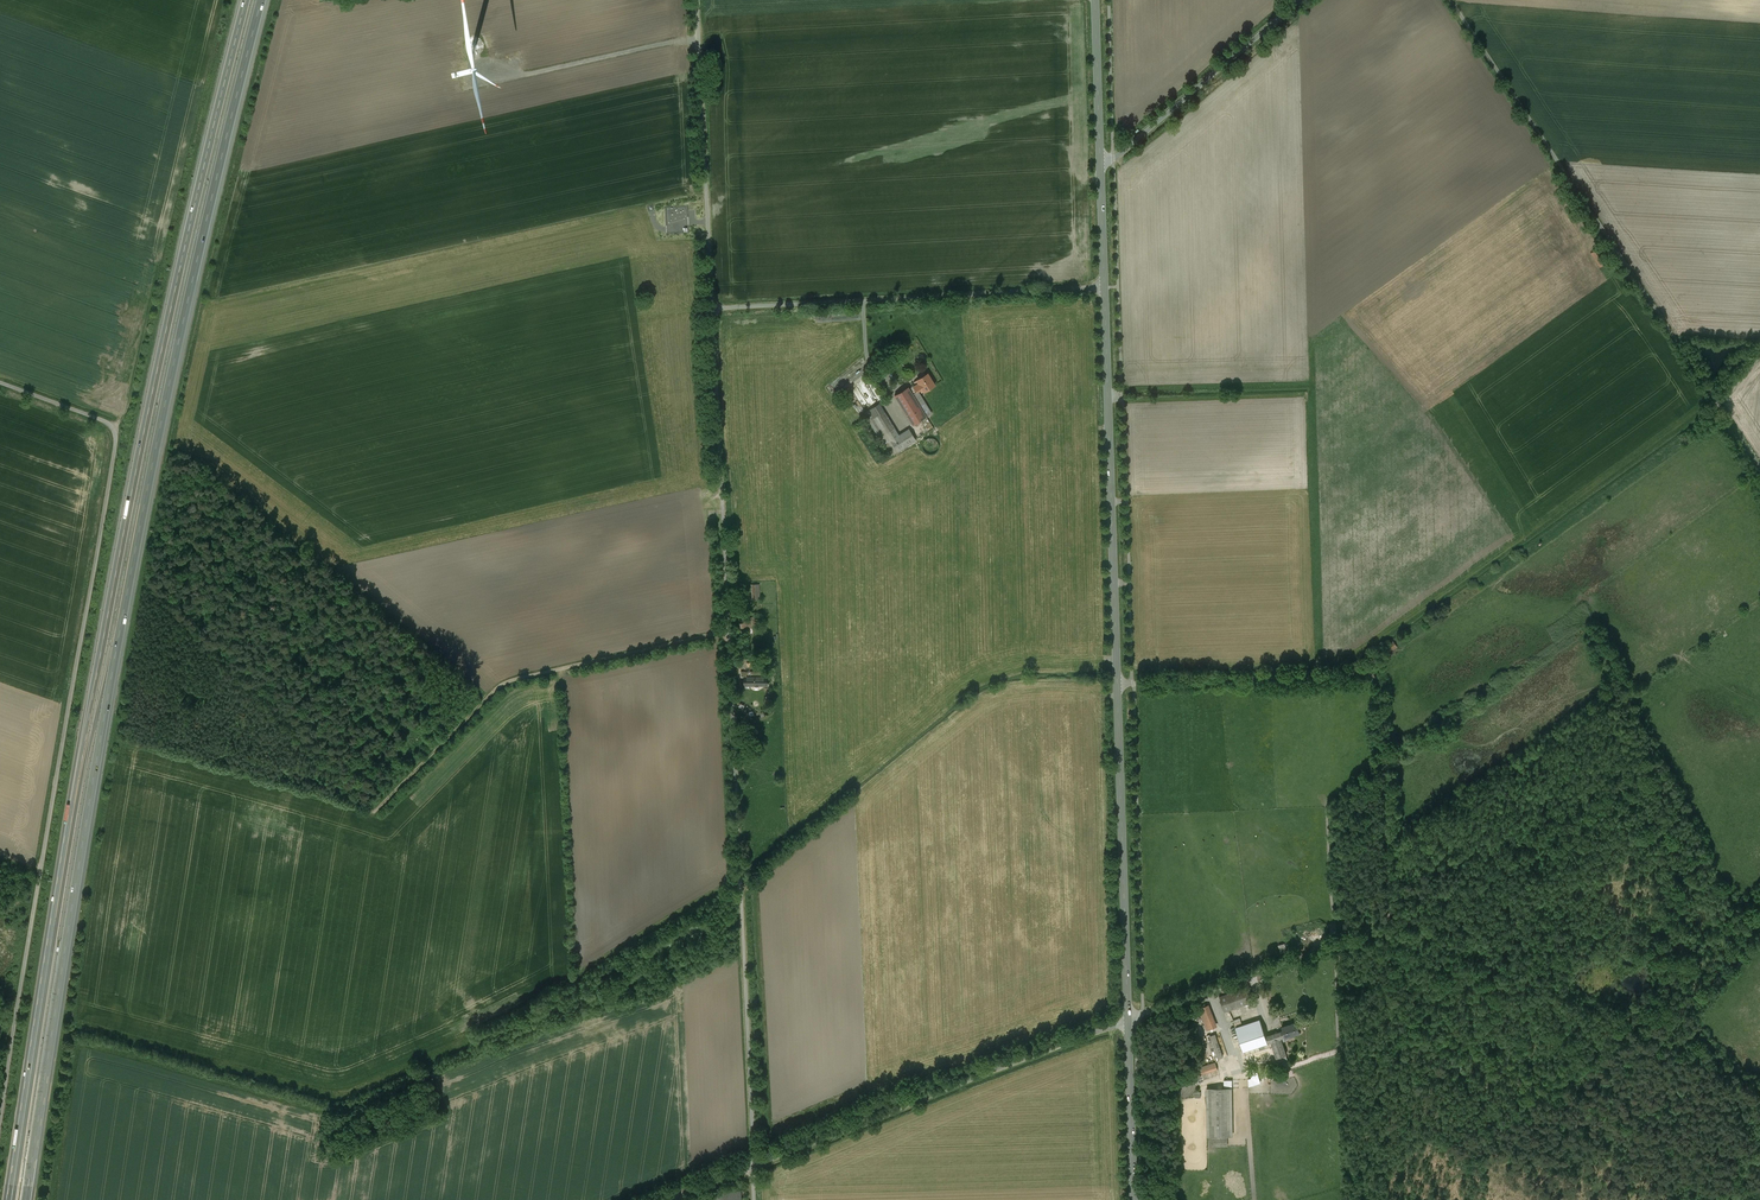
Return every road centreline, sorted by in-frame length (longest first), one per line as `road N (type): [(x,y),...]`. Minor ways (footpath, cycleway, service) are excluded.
road 1 (motorway): [(27,1199),(155,449),(261,0)]
road 2 (motorway): [(247,0),(141,449),(14,1199)]
road 3 (unclassified): [(0,378),(111,419),(118,437),(0,1127)]
road 4 (secondary): [(1128,1020),(1105,288)]
road 5 (unclassified): [(1450,0),(1759,467)]
road 6 (unclassified): [(752,1166),(732,627)]
road 7 (unclassified): [(752,1166),(1128,1020)]
road 8 (unclassified): [(712,307),(1105,288)]
road 9 (unclassified): [(732,627),(503,682),(426,757)]
road 10 (track): [(1387,757),(1382,684),(1361,675),(1117,684)]
road 11 (unclassified): [(732,627),(712,307)]
road 12 (unclassified): [(712,307),(695,0)]
road 13 (unclassified): [(1100,164),(1301,0)]
road 14 (track): [(470,82),(696,34)]
road 15 (secondary): [(1134,1199),(1128,1020)]
road 16 (secondary): [(1100,164),(1095,0)]
road 17 (secondary): [(1105,288),(1100,164)]

